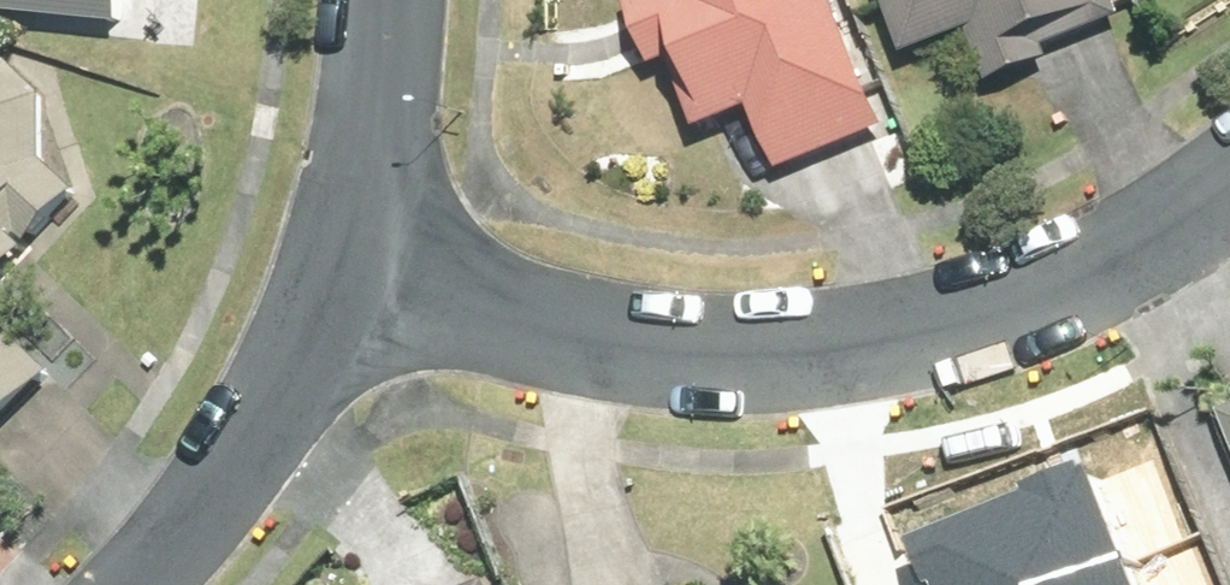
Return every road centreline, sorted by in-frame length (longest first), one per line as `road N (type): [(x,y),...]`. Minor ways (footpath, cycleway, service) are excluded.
road 1 (residential): [(1229,187),(1146,245),(990,305),(767,340),(561,314),(357,247)]
road 2 (residential): [(357,247),(240,468),(132,584)]
road 3 (residential): [(387,0),(357,247)]

